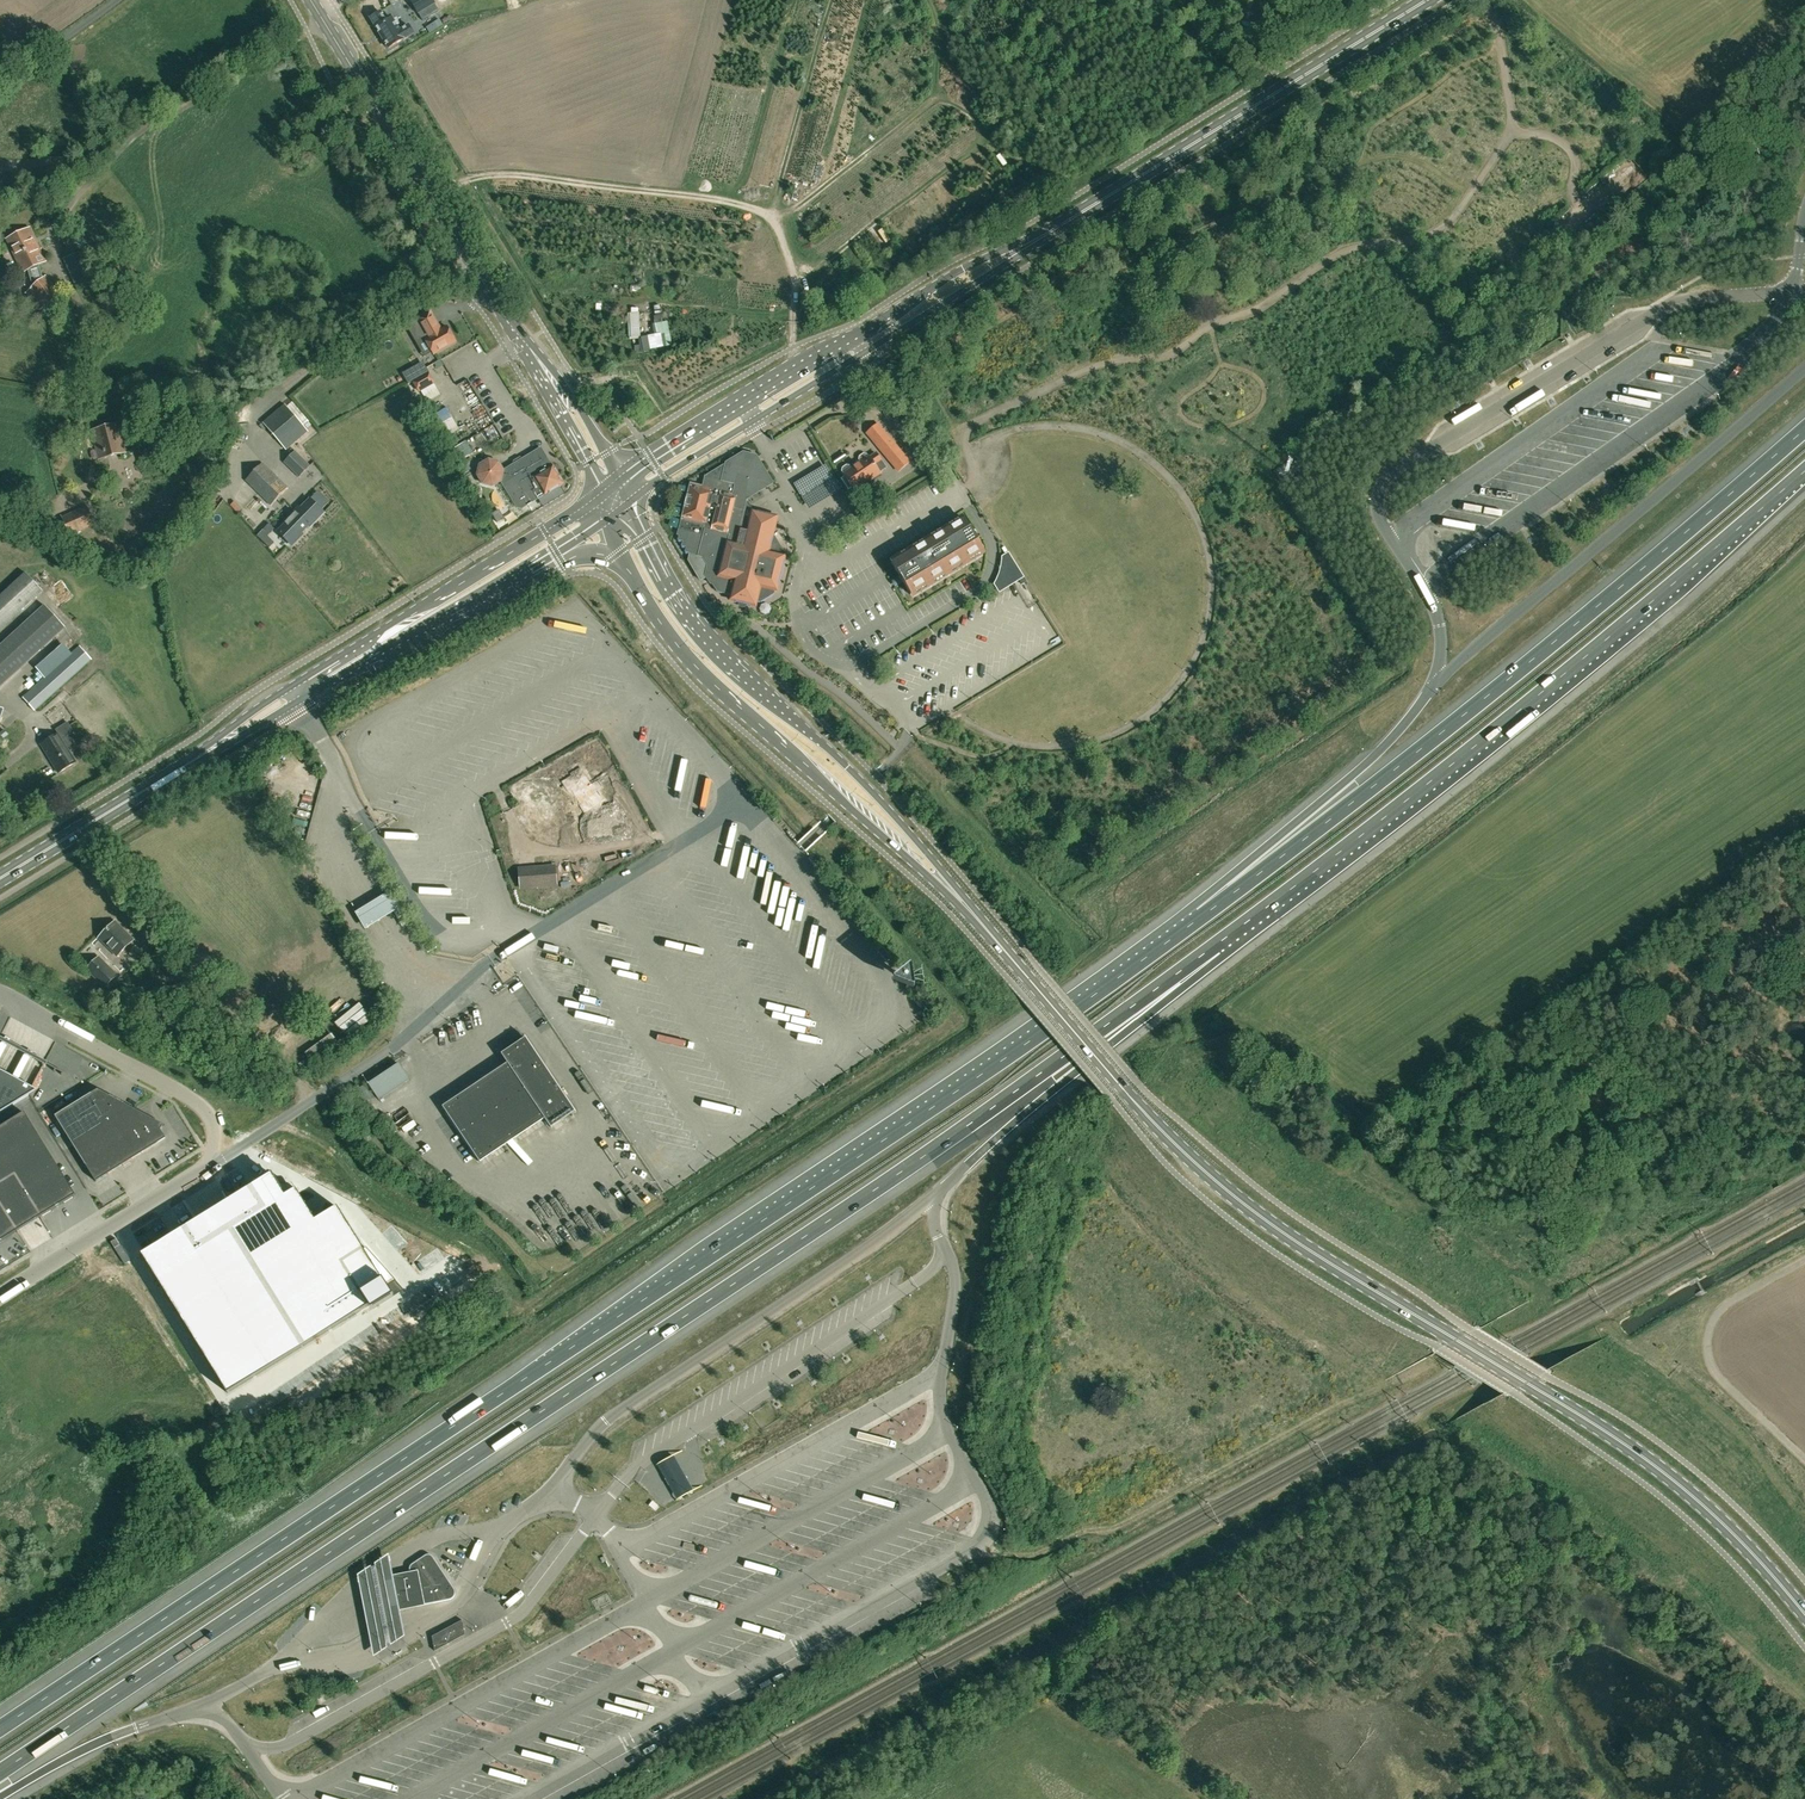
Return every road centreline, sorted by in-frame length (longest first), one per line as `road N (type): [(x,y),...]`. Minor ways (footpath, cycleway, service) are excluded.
road 1 (motorway): [(0,1773),(956,1139),(1222,941)]
road 2 (motorway): [(1204,914),(0,1724)]
road 3 (secondary): [(1804,1613),(1703,1505),(1638,1454),(1226,1192),(1176,1148),(973,914)]
road 4 (track): [(824,1798),(809,1779),(1444,1448),(1445,1413),(1594,1332),(1708,1352)]
road 5 (motorway): [(1804,430),(1501,685),(1204,914)]
road 6 (motorway): [(1222,941),(1434,779),(1804,471)]
road 7 (secondary): [(973,914),(870,790),(704,636),(629,501)]
road 8 (unclassified): [(0,1295),(210,1166),(215,1142),(190,1100),(0,995)]
road 9 (secondary): [(629,501),(1078,214)]
road 10 (secondary): [(1078,214),(948,278),(620,479)]
road 11 (track): [(979,1544),(988,1553),(1033,1556),(1081,1532),(1123,1524),(1376,1392),(1332,1355)]
road 12 (secondary): [(602,491),(275,696),(193,760)]
road 13 (secondary): [(635,578),(713,683),(973,914)]
road 14 (track): [(288,1116),(373,1196),(482,1261),(518,1305),(630,1238)]
road 15 (secondary): [(1078,214),(1428,0)]
road 16 (motorway): [(935,1196),(1203,973),(1222,941)]
road 17 (secondary): [(504,315),(318,11)]
road 18 (secondary): [(193,760),(498,582)]
road 19 (motorway): [(1442,679),(1391,742),(1239,869),(1204,914)]
road 20 (secondary): [(0,879),(193,760)]
road 21 (secondary): [(620,479),(567,388),(504,315)]
road 22 (secondary): [(504,315),(602,491)]
road 23 (secondary): [(498,582),(525,580),(588,548),(619,559),(635,578)]
road 24 (motorway): [(0,1797),(136,1727)]
road 25 (unclassified): [(0,158),(59,161),(84,182),(56,236)]
road 26 (secondary): [(498,582),(611,513)]

